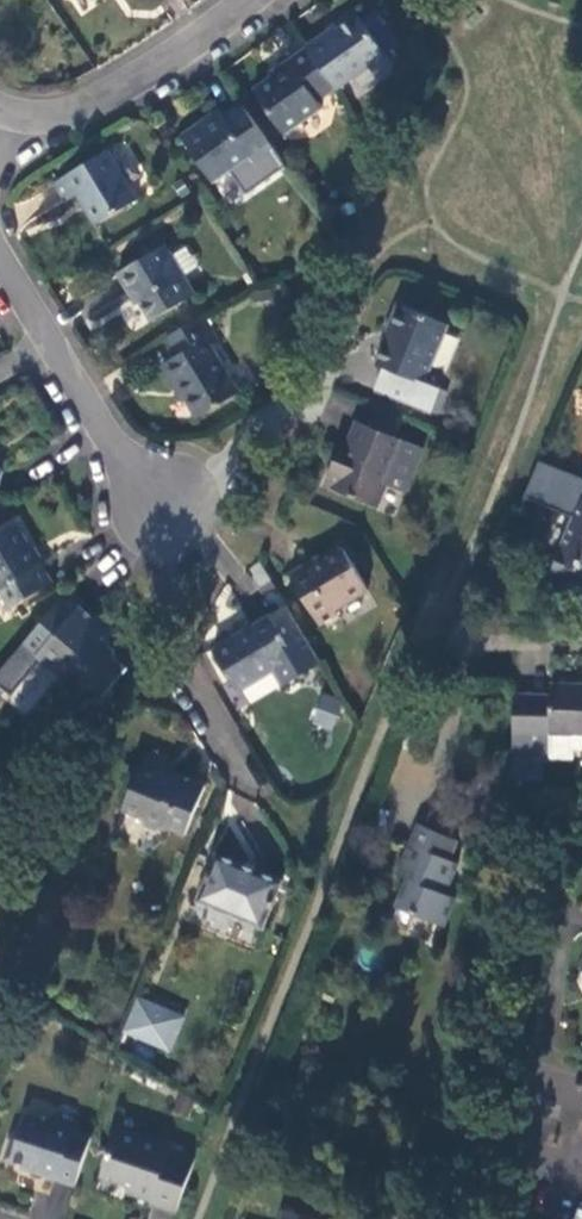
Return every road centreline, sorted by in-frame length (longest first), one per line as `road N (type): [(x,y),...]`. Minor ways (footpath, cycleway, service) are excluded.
road 1 (residential): [(11,112),(59,117),(106,98),(250,0)]
road 2 (residential): [(335,330),(164,511)]
road 3 (residential): [(224,743),(184,660),(164,511)]
road 4 (residential): [(164,511),(53,346)]

